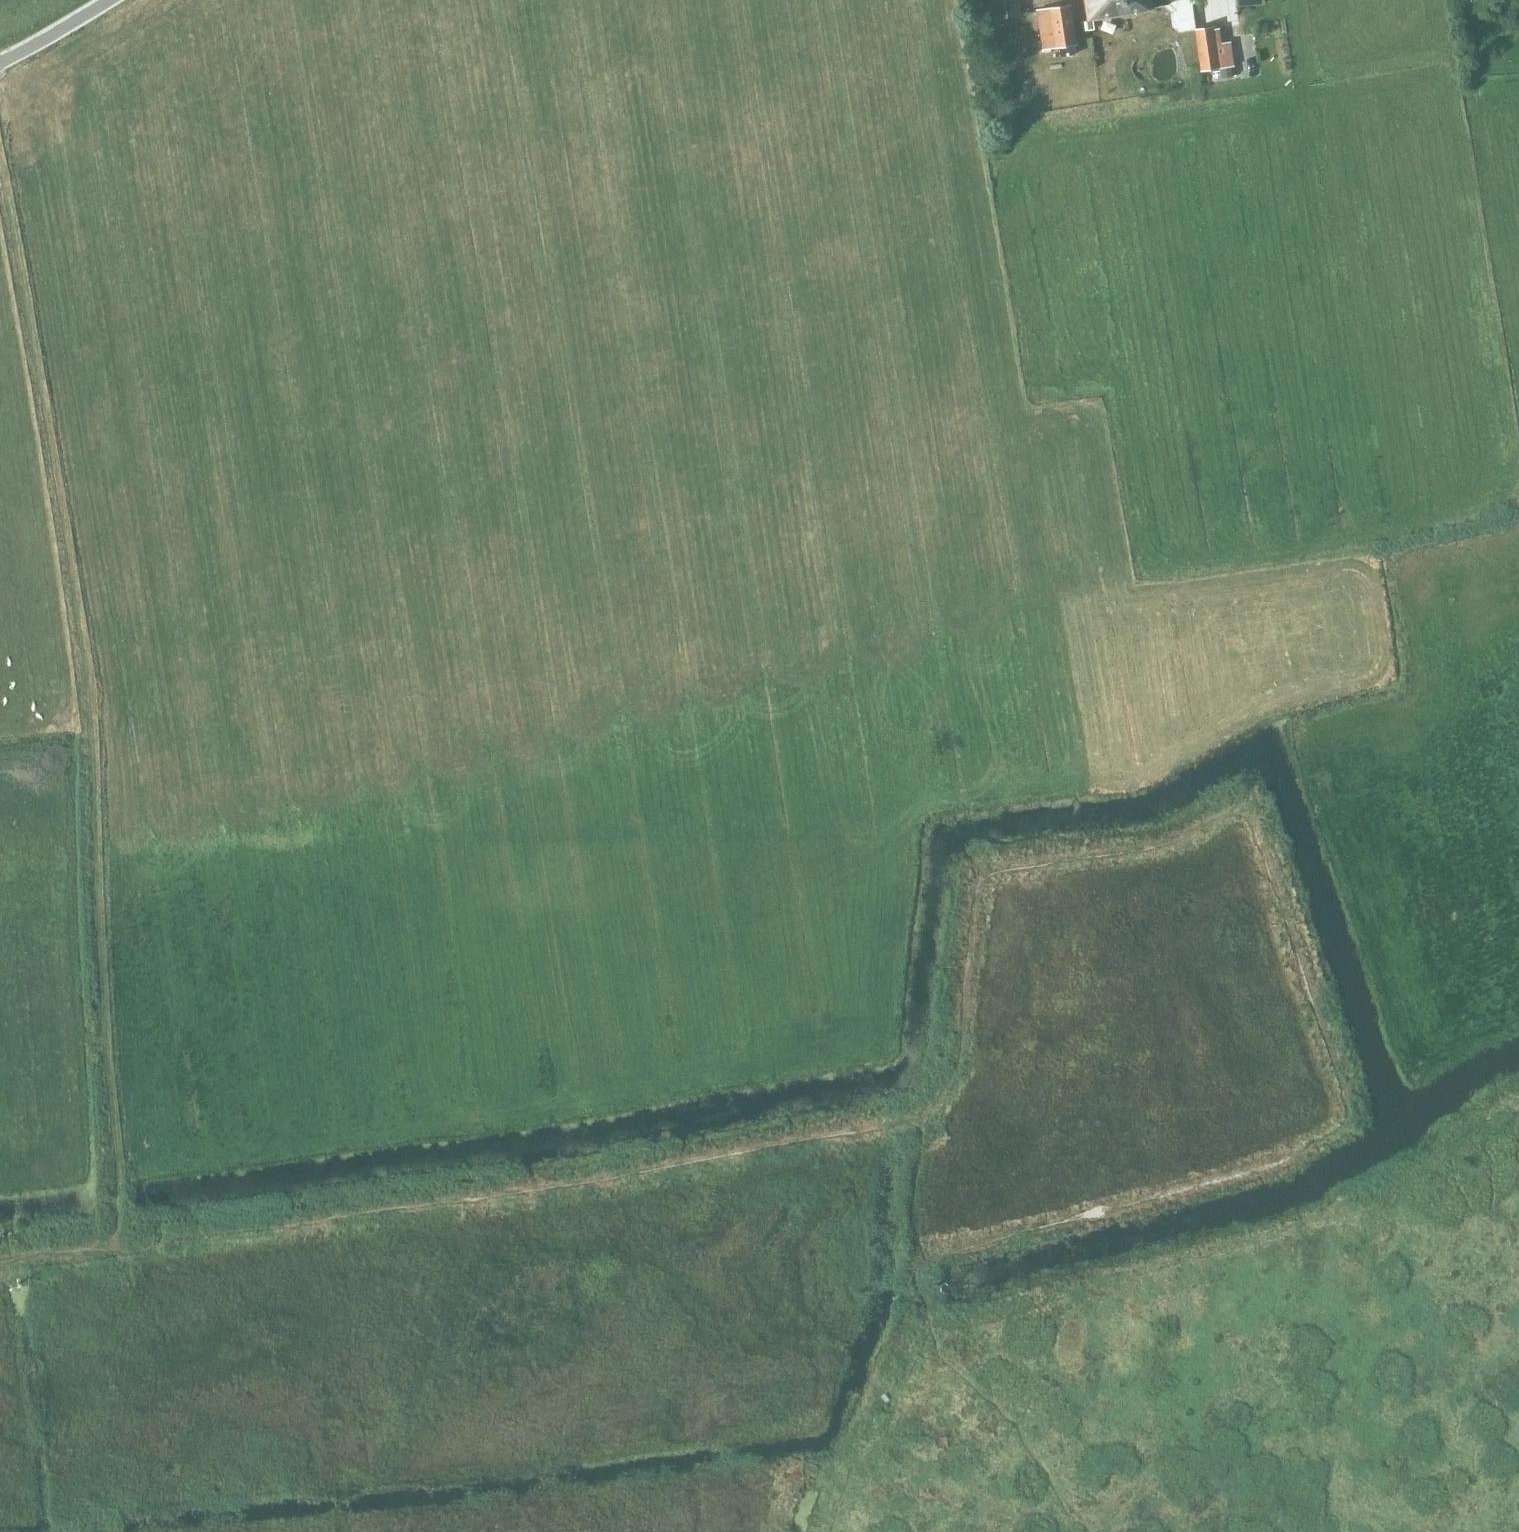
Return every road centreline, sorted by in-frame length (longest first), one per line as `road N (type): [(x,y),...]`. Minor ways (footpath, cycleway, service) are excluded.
road 1 (track): [(117,1229),(86,695),(0,178)]
road 2 (unclassified): [(0,66),(114,0)]

